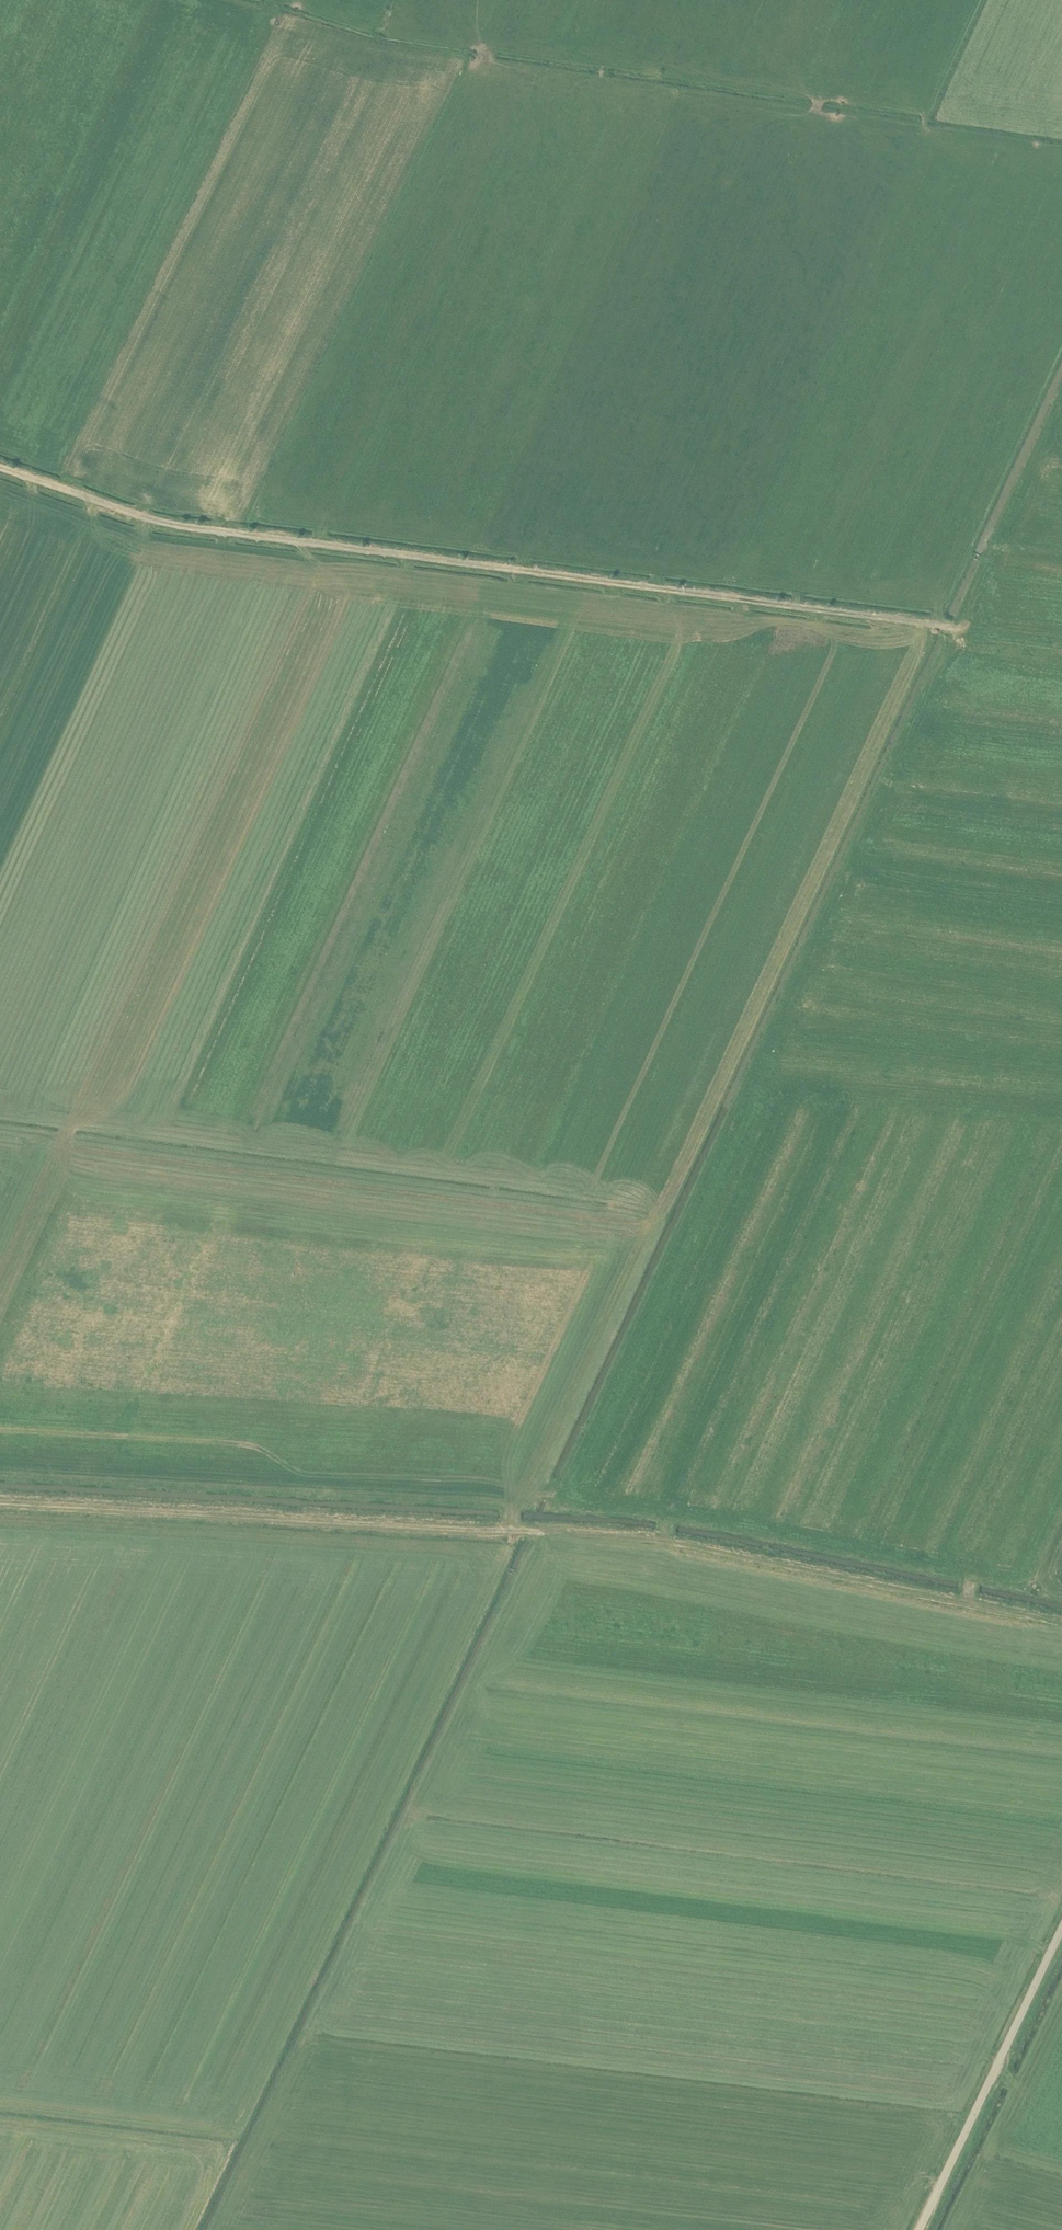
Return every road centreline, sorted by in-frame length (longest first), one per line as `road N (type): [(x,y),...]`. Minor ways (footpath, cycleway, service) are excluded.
road 1 (track): [(1061,1618),(708,1545),(0,1501)]
road 2 (track): [(951,628),(154,519),(0,465)]
road 3 (unclassified): [(919,2229),(1061,1929)]

